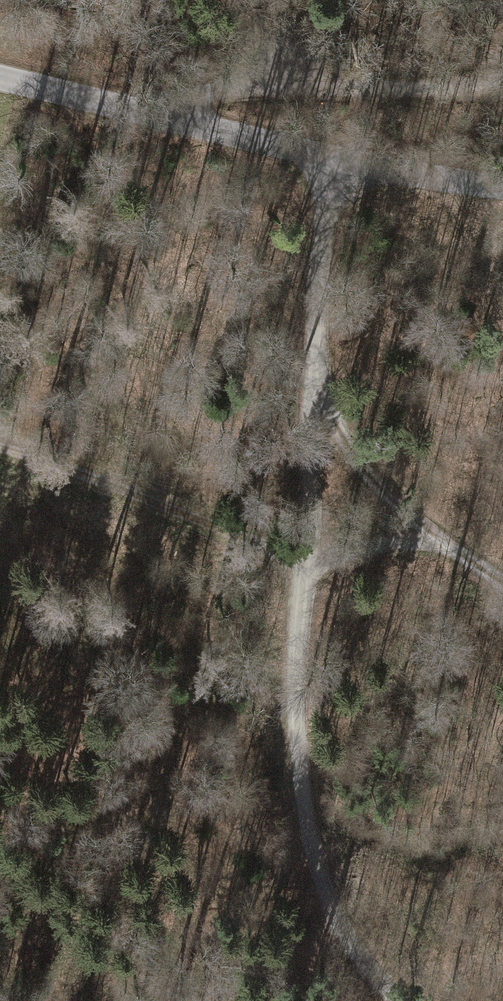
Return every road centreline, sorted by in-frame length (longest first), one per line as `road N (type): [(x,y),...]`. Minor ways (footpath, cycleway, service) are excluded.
road 1 (tertiary): [(502,183),(347,177),(152,115),(0,79)]
road 2 (track): [(395,1000),(330,913),(307,827),(296,715),(305,555)]
road 3 (track): [(305,555),(316,390),(347,177)]
road 4 (track): [(0,453),(305,555)]
road 5 (track): [(152,115),(238,85),(381,85)]
road 6 (track): [(305,555),(424,534),(502,591)]
road 7 (track): [(316,390),(424,534)]
road 8 (track): [(381,85),(502,86)]

